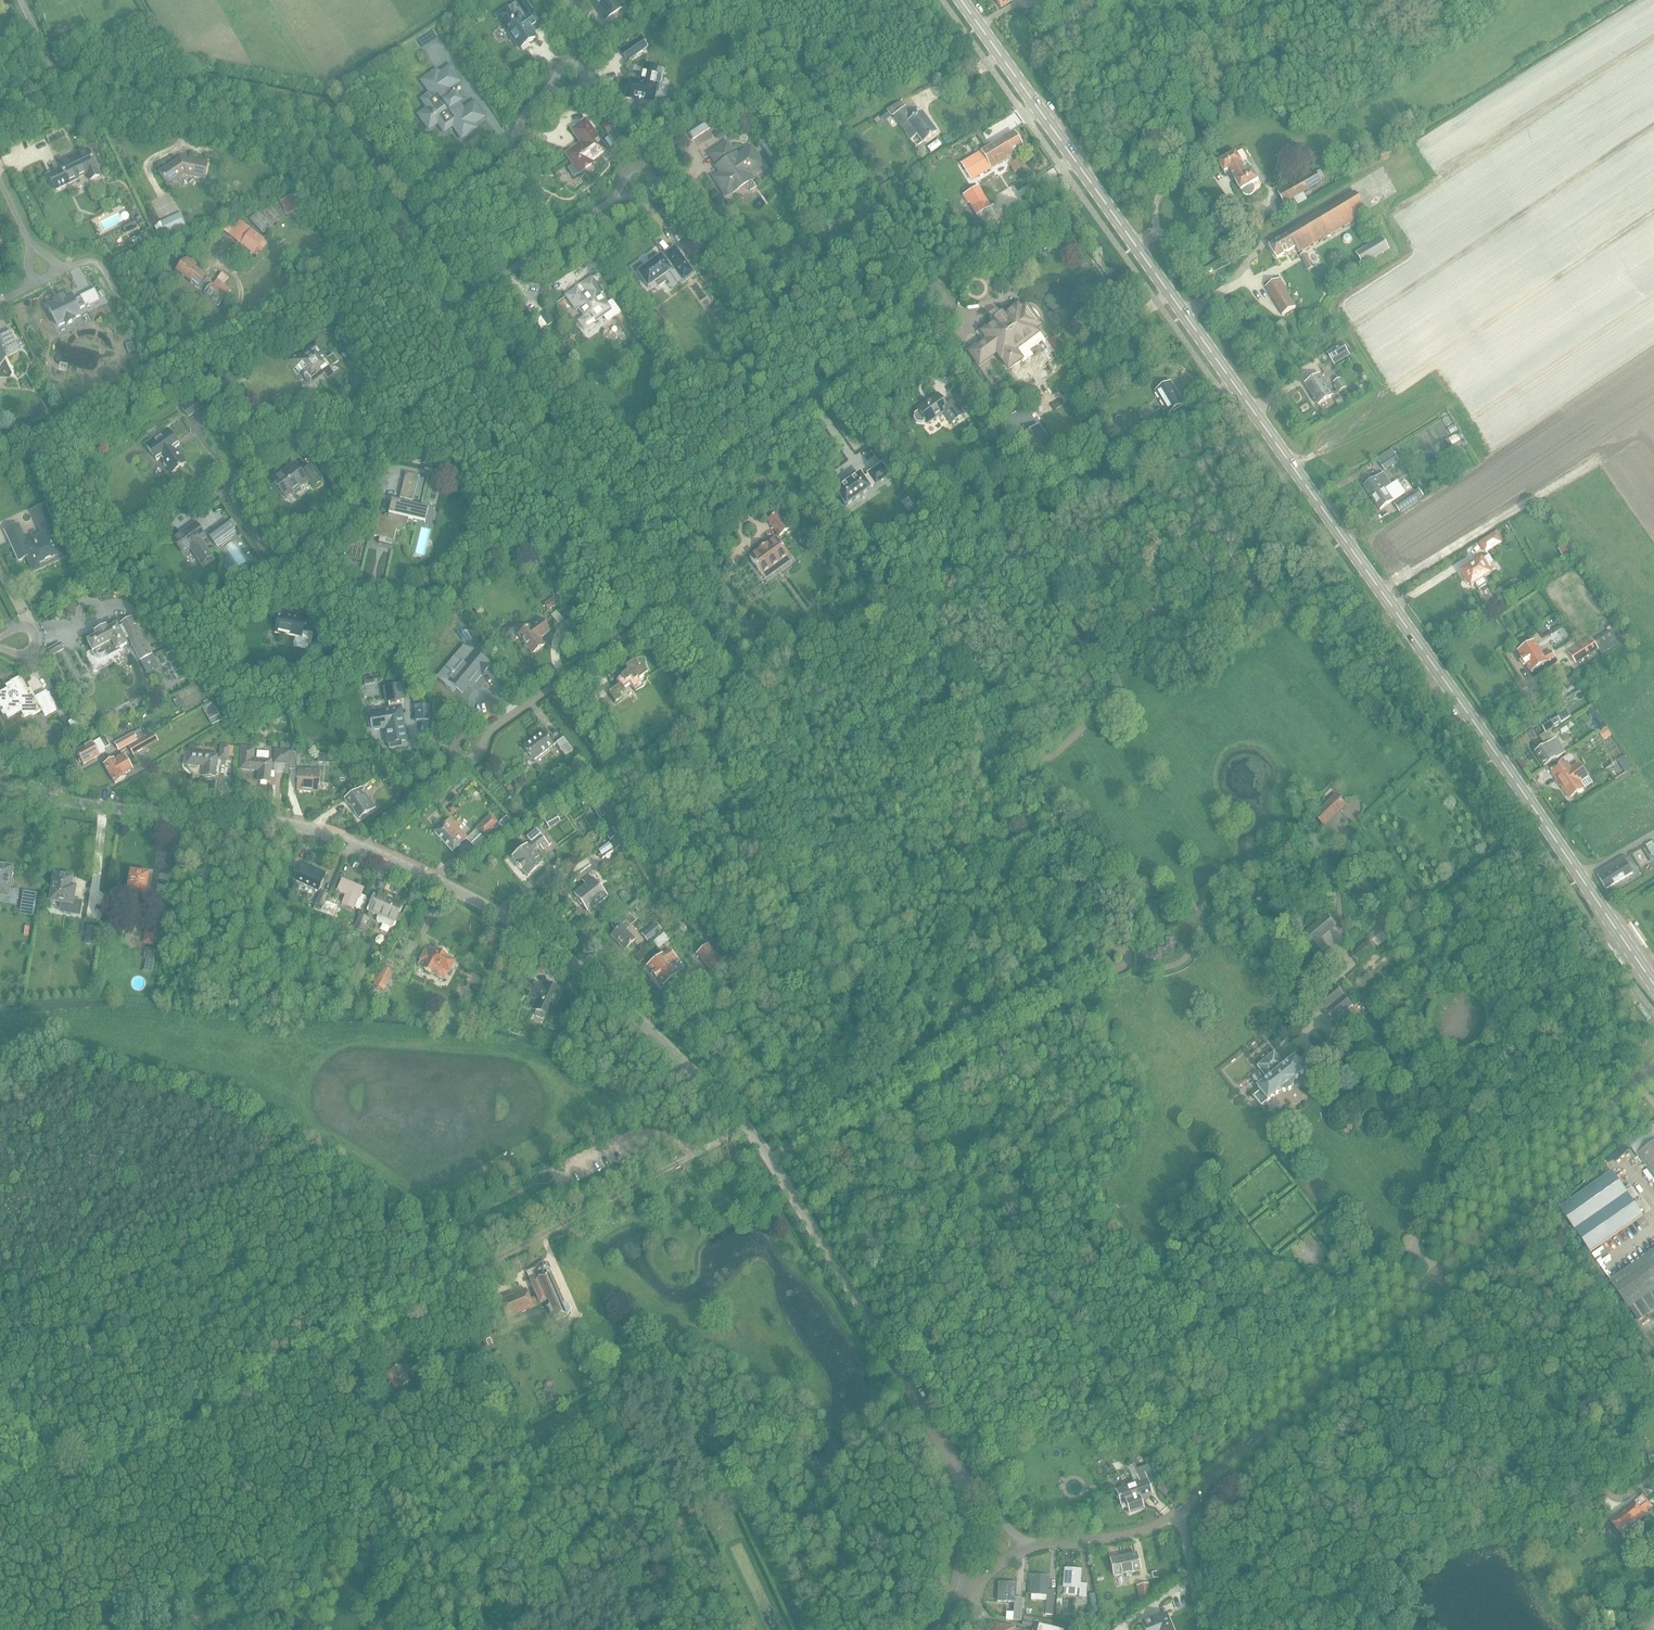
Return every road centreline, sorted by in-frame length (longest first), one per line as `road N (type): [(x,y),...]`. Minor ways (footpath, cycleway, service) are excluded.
road 1 (residential): [(956,1467),(772,1162),(683,1061),(554,948),(497,910),(318,830),(0,786)]
road 2 (secondary): [(1653,985),(962,0)]
road 3 (residential): [(1175,1514),(1653,1066)]
road 4 (residential): [(389,238),(316,135),(286,122),(55,78)]
road 5 (residential): [(603,547),(914,329)]
road 6 (residential): [(305,435),(238,473),(229,489),(266,551),(283,559),(301,556),(350,517),(369,445)]
road 7 (residential): [(603,547),(642,603),(638,624),(491,729)]
road 8 (residential): [(389,238),(495,168),(527,108),(549,91)]
road 9 (residential): [(603,547),(481,369)]
road 10 (residential): [(443,313),(617,195)]
road 11 (residential): [(1030,1547),(1133,1534),(1175,1514)]
road 12 (residential): [(369,445),(481,369)]
road 13 (residential): [(955,1600),(967,1541),(956,1467)]

